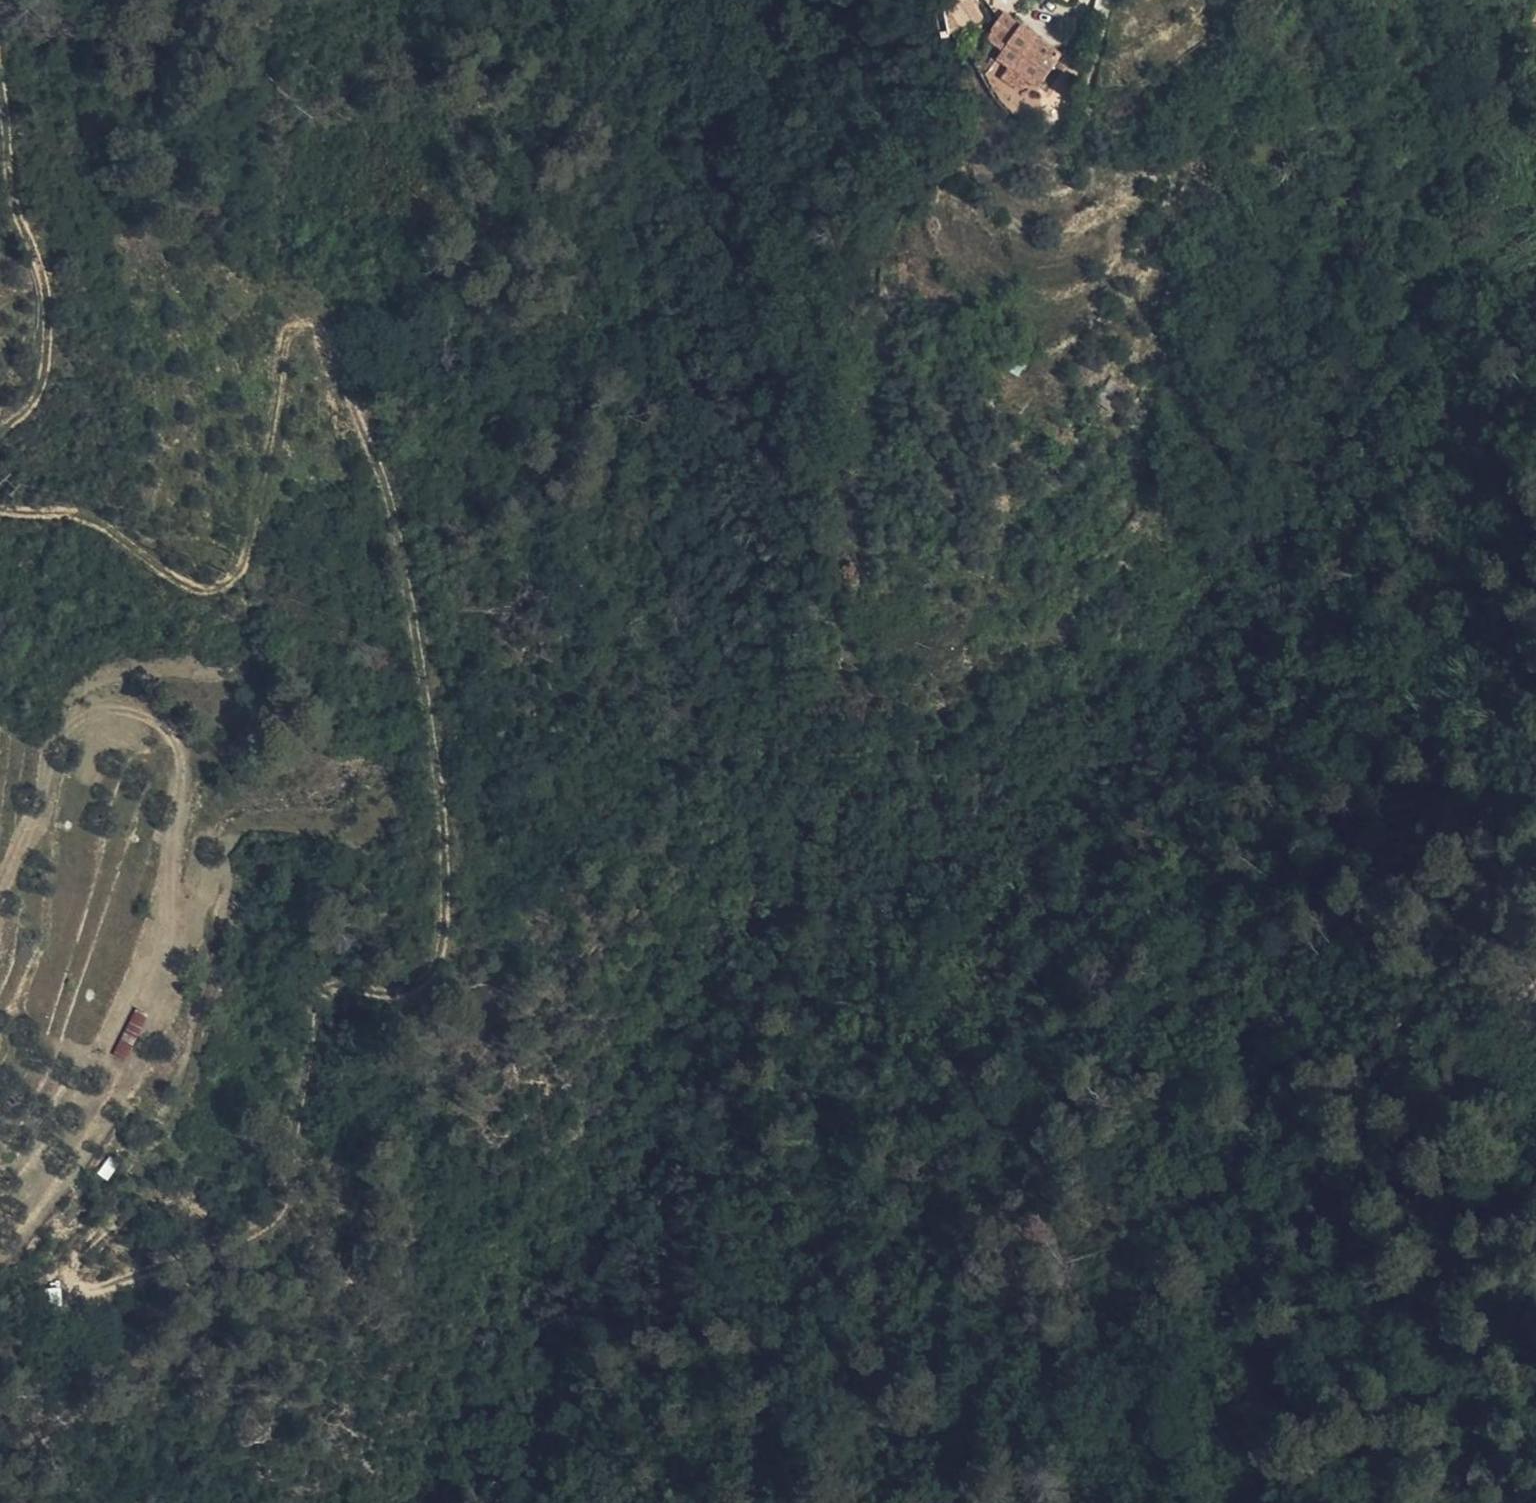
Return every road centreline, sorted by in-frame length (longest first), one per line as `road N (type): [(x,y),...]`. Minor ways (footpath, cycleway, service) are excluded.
road 1 (track): [(0,897),(10,863),(49,800),(72,730),(99,713),(154,719),(177,744),(183,776),(166,981)]

